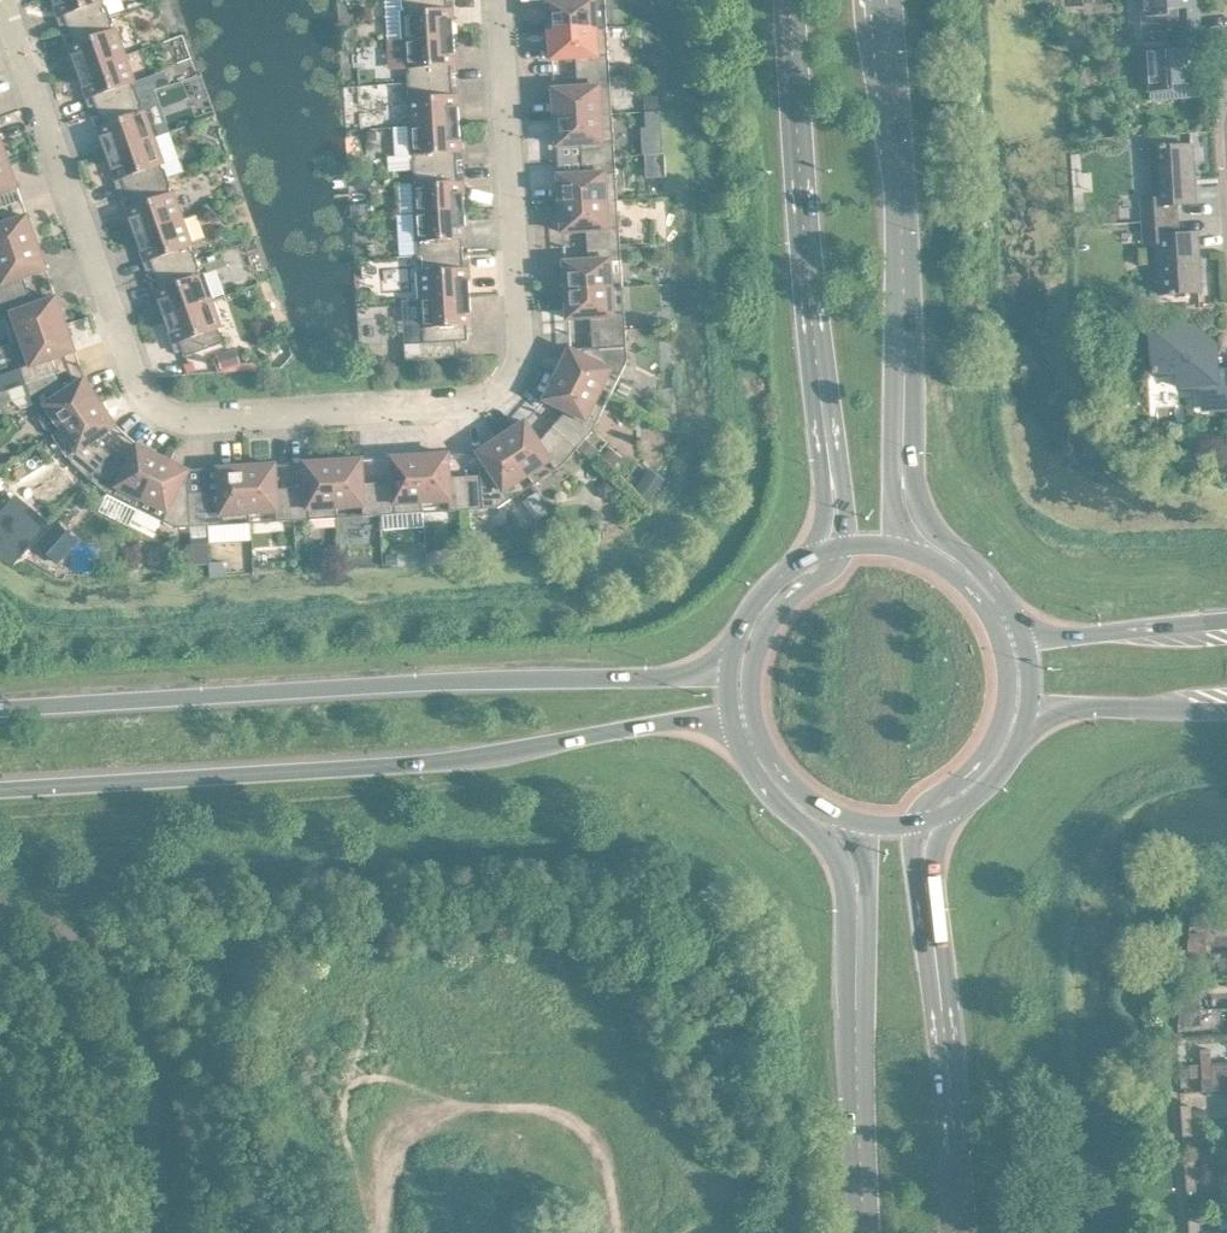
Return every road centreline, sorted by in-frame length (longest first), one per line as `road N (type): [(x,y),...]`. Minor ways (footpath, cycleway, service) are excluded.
road 1 (residential): [(7,0),(125,350),(145,394),(170,422),(479,397),(498,386),(506,309)]
road 2 (secondary): [(0,783),(441,752),(735,712)]
road 3 (secondary): [(732,666),(0,700)]
road 4 (secondary): [(791,0),(831,449)]
road 5 (secondary): [(905,443),(906,273),(891,0)]
road 6 (secondary): [(965,1232),(935,916)]
road 7 (residential): [(506,309),(495,0)]
road 8 (secondary): [(859,936),(869,1232)]
road 9 (secondary): [(735,712),(769,784),(840,849),(859,936)]
road 10 (secondary): [(1025,629),(996,575),(923,505),(905,443)]
road 11 (secondary): [(919,816),(998,738),(1011,698),(1002,627)]
road 12 (secondary): [(846,540),(832,564),(787,595),(769,620),(756,665),(758,714)]
road 13 (secondary): [(1226,613),(1025,629)]
road 14 (secondary): [(1031,709),(1073,701),(1226,701)]
road 15 (secondary): [(817,547),(755,598),(732,666)]
road 16 (secondary): [(758,714),(790,773),(854,814)]
road 17 (secondary): [(1002,627),(966,574),(897,539)]
road 18 (secondary): [(943,811),(1004,765),(1031,709)]
road 19 (secondary): [(854,814),(872,891),(859,936)]

